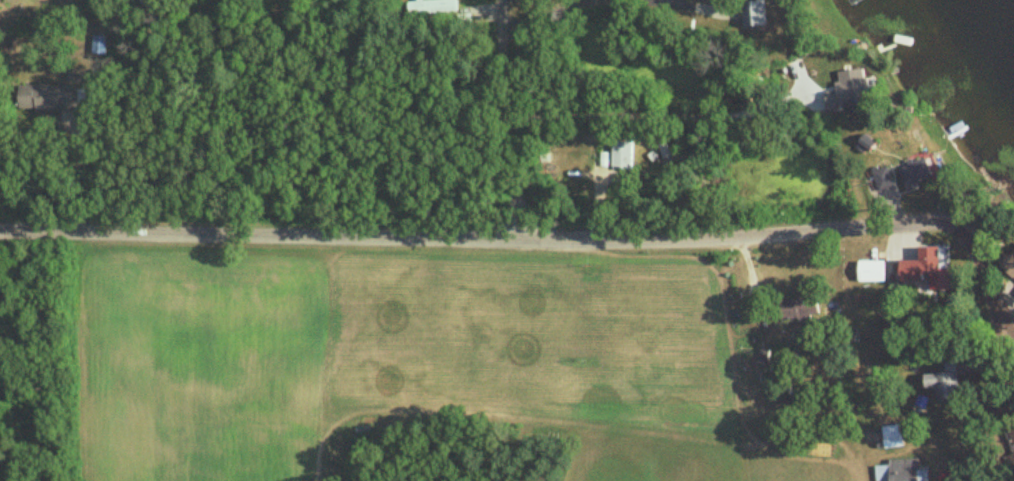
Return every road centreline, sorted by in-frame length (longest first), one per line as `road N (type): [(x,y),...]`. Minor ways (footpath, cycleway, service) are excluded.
road 1 (residential): [(0,231),(648,240),(946,225),(973,244),(998,305)]
road 2 (residential): [(77,0),(75,232)]
road 3 (residential): [(1013,338),(998,305),(976,480)]

